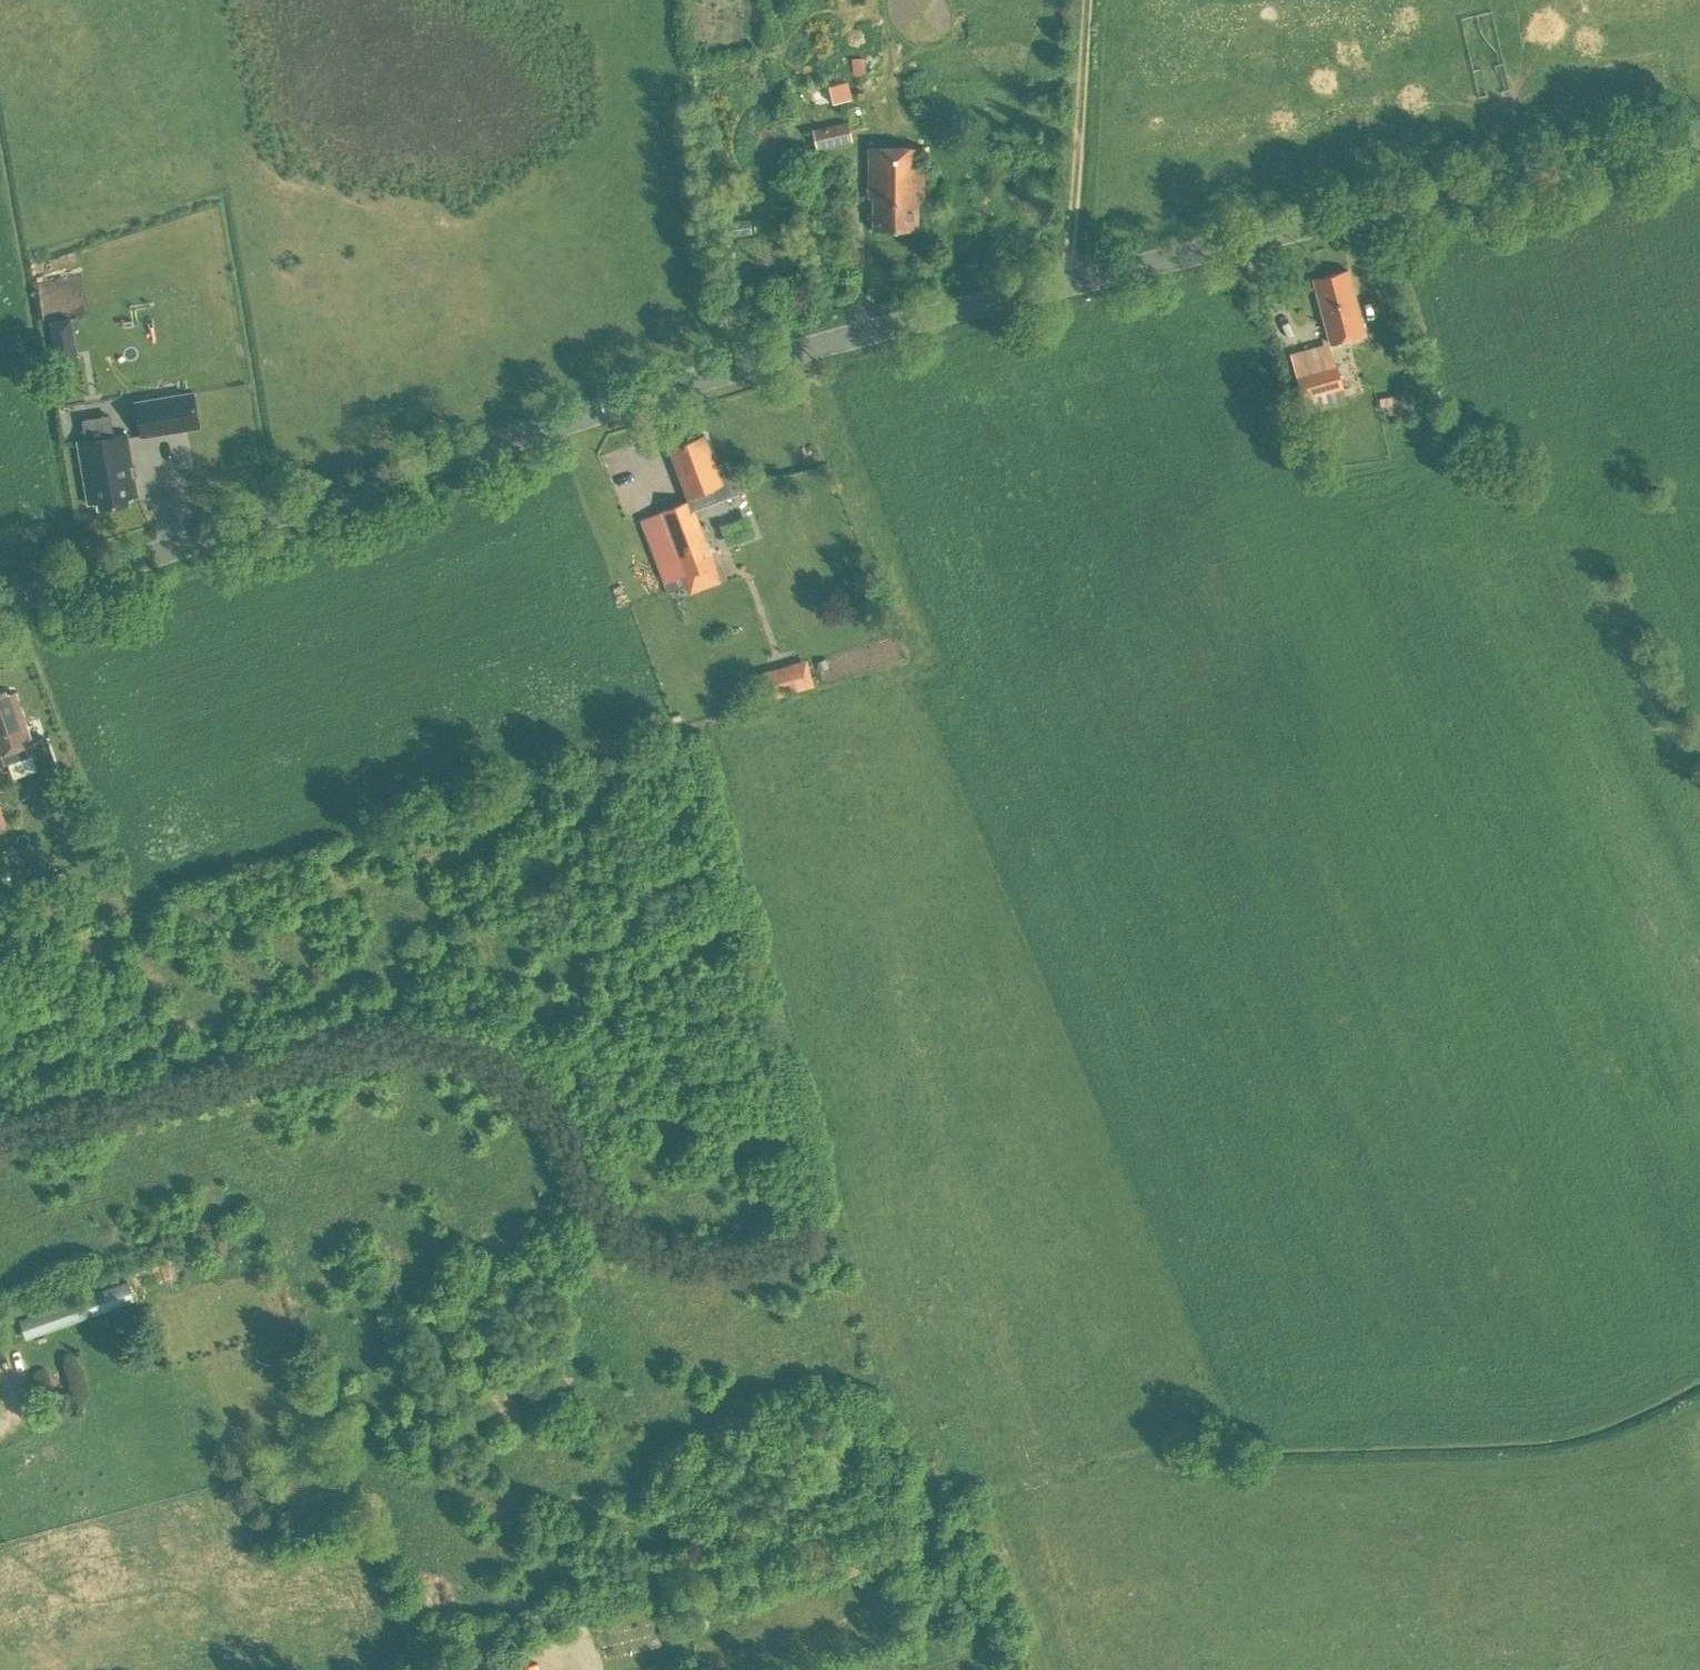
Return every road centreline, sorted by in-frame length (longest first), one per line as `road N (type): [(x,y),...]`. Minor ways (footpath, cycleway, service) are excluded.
road 1 (secondary): [(0,602),(818,346),(1068,279),(1699,132)]

